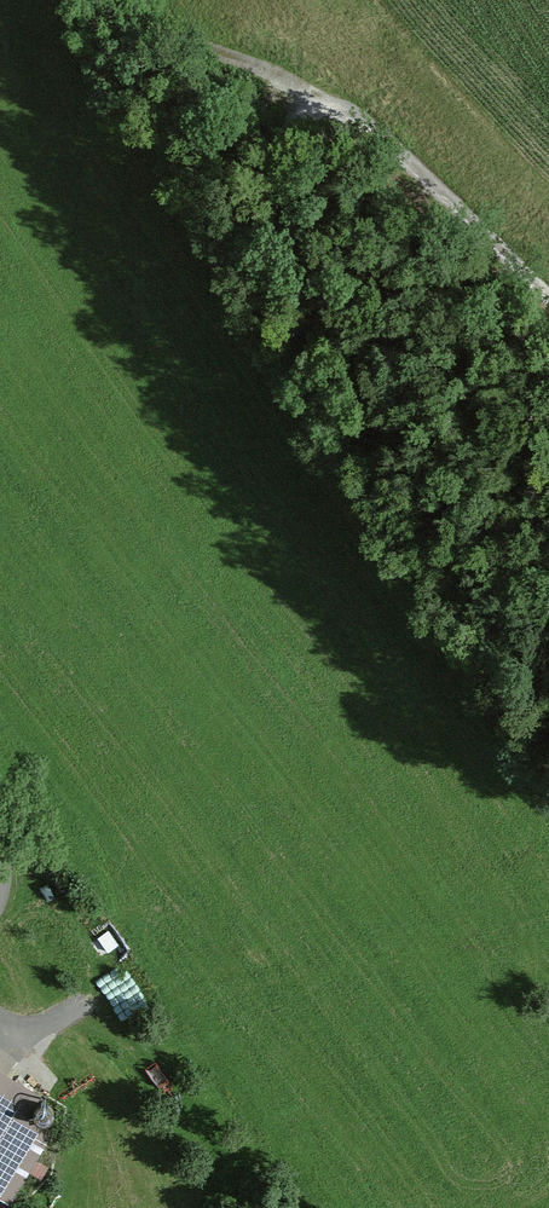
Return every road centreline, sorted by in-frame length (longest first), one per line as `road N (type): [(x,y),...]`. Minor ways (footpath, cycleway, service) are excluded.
road 1 (track): [(332,110),(273,129),(237,162),(227,205),(250,285),(548,670)]
road 2 (unclassified): [(83,0),(166,52),(332,110),(373,133),(548,308)]

